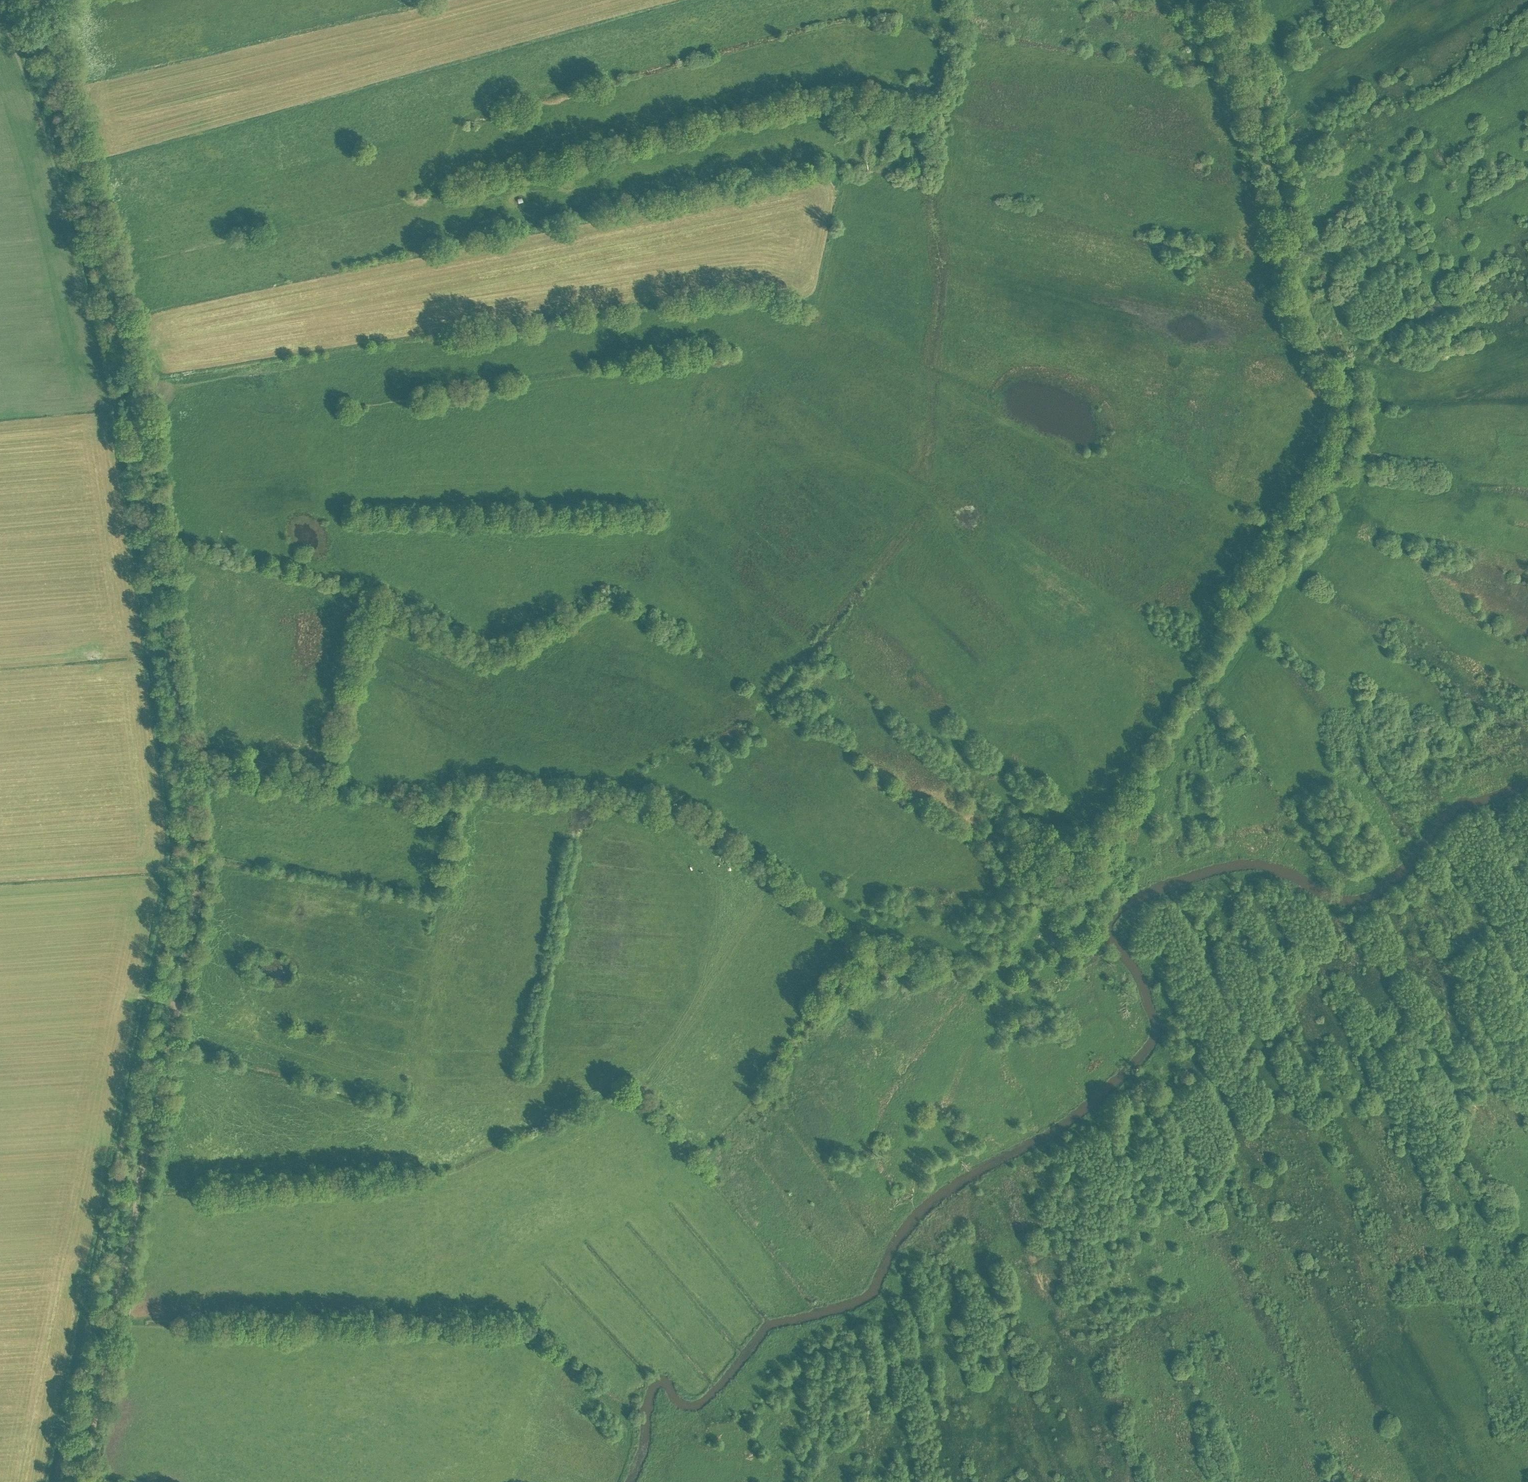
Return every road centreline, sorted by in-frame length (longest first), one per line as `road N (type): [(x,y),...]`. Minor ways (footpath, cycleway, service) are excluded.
road 1 (track): [(81,1481),(194,908),(197,853),(138,371),(48,0)]
road 2 (track): [(1226,0),(1310,318),(1349,396),(1317,489),(1245,595)]
road 3 (track): [(185,755),(328,774)]

